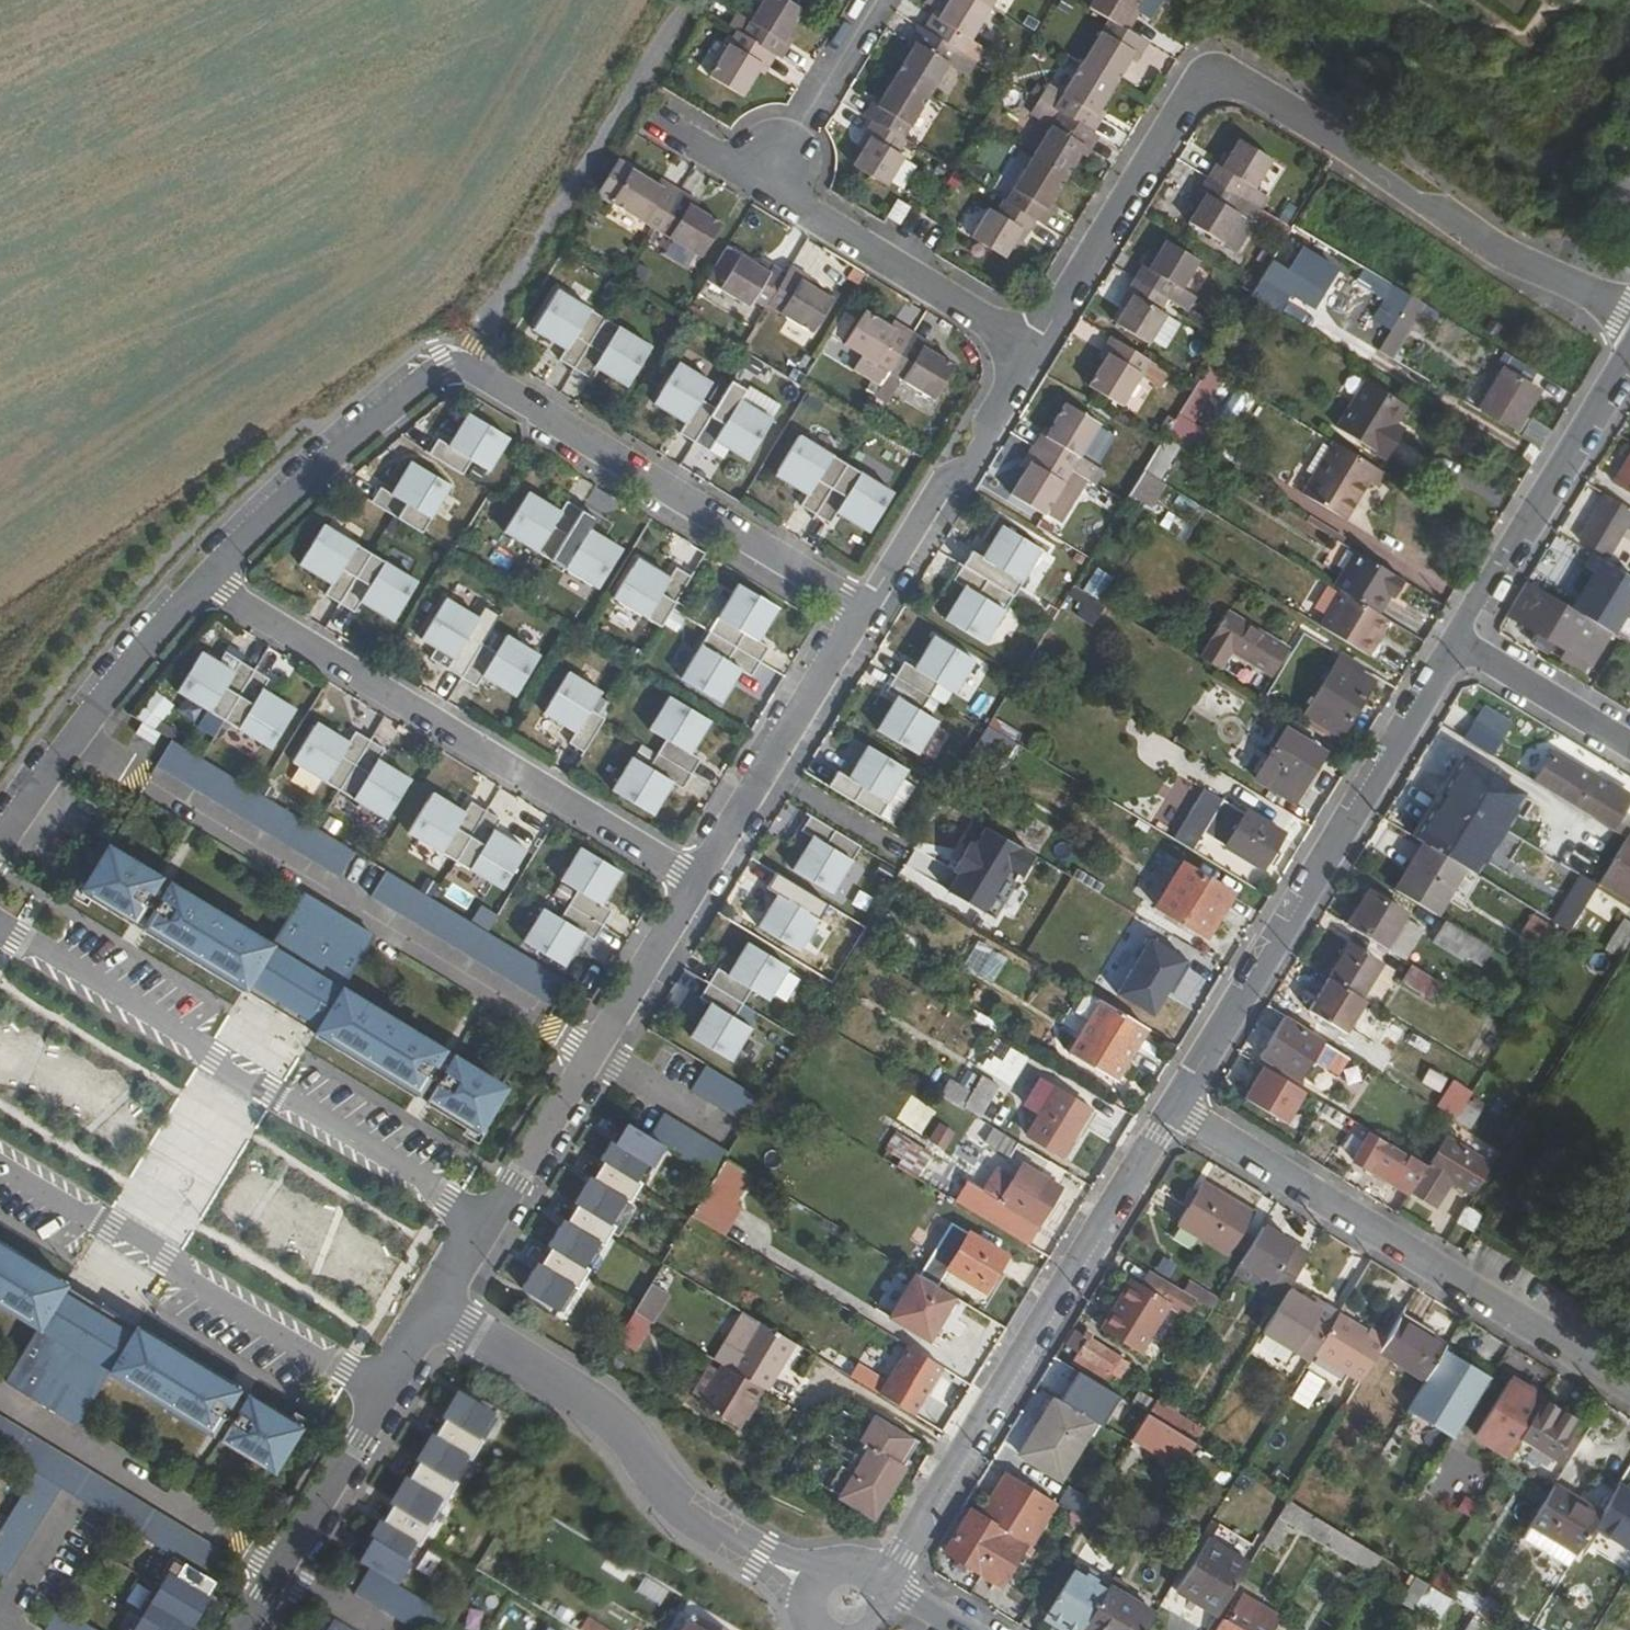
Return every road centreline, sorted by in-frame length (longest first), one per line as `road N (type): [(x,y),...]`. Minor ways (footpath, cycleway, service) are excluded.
road 1 (residential): [(207,577),(421,381),(469,364),(864,612)]
road 2 (residential): [(1629,314),(1502,253),(1251,93),(1211,88),(1183,111),(1036,347)]
road 3 (residential): [(207,577),(697,878)]
road 4 (residential): [(485,1223),(0,928)]
road 5 (residential): [(1174,1111),(902,1555),(871,1585)]
road 6 (residential): [(1460,641),(1174,1111)]
road 7 (residential): [(1629,1388),(1174,1111)]
road 8 (residential): [(431,1310),(618,1420),(662,1495),(819,1594)]
road 9 (residential): [(0,1159),(385,1393)]
road 10 (residential): [(697,878),(485,1223)]
road 11 (residential): [(0,846),(93,714),(207,577)]
road 12 (residential): [(1629,349),(1466,616),(1460,641)]
road 13 (residential): [(1036,347),(969,466),(943,485),(864,612)]
road 14 (residential): [(765,182),(1036,347)]
road 15 (residential): [(864,612),(697,878)]
road 16 (residential): [(385,1393),(242,1629)]
road 17 (residential): [(765,182),(877,0)]
road 18 (residential): [(1629,742),(1460,641)]

